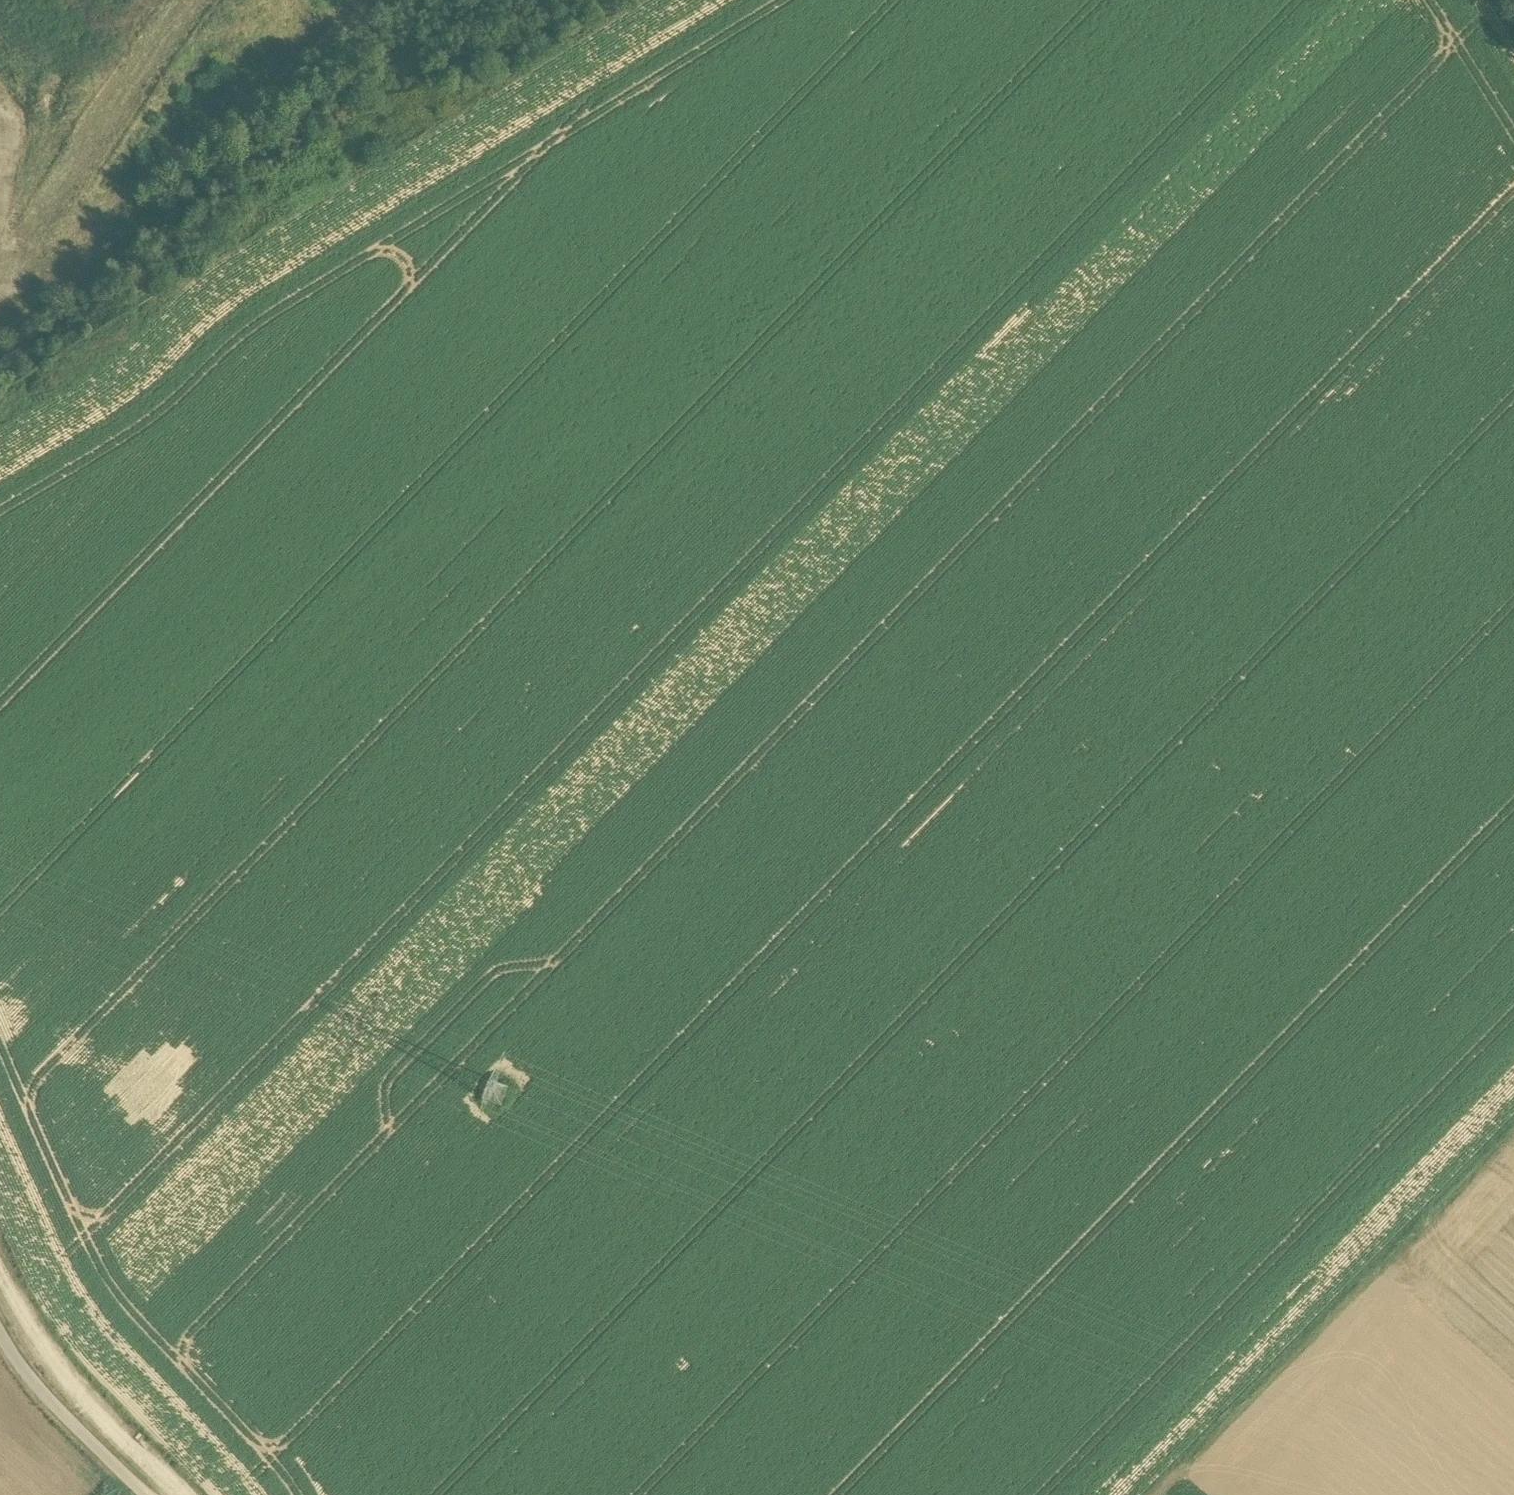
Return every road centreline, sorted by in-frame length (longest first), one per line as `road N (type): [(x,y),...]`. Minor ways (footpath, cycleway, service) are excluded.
road 1 (track): [(1185,1494),(1513,1159)]
road 2 (track): [(0,1330),(40,1395),(142,1494)]

